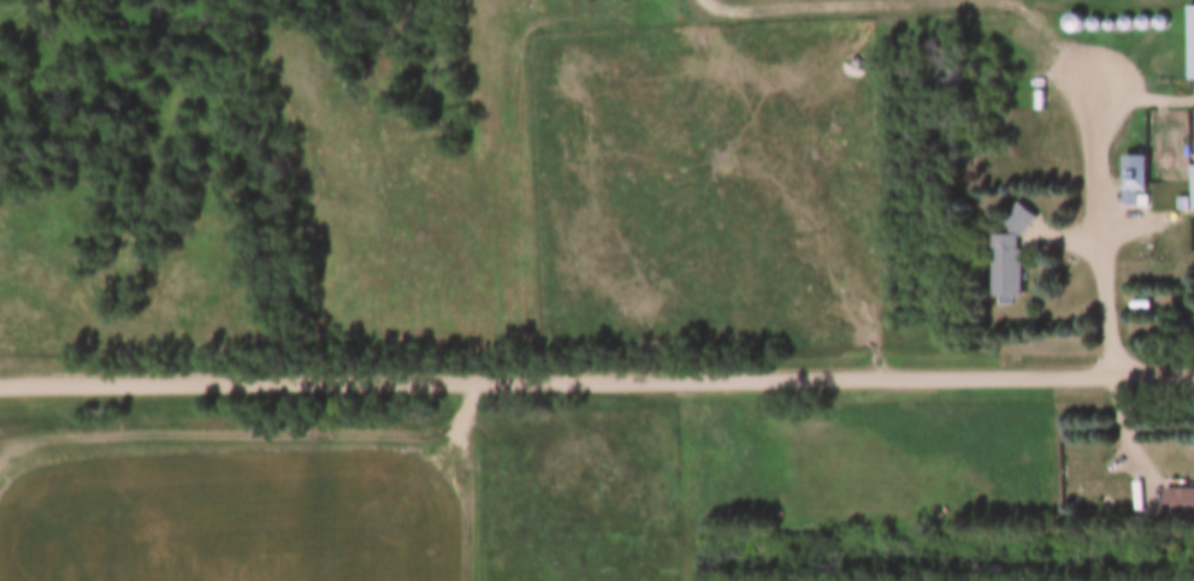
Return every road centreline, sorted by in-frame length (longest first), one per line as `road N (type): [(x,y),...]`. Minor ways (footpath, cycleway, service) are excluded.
road 1 (residential): [(1193,374),(0,379)]
road 2 (track): [(981,0),(733,10),(708,0)]
road 3 (track): [(471,580),(468,377)]

